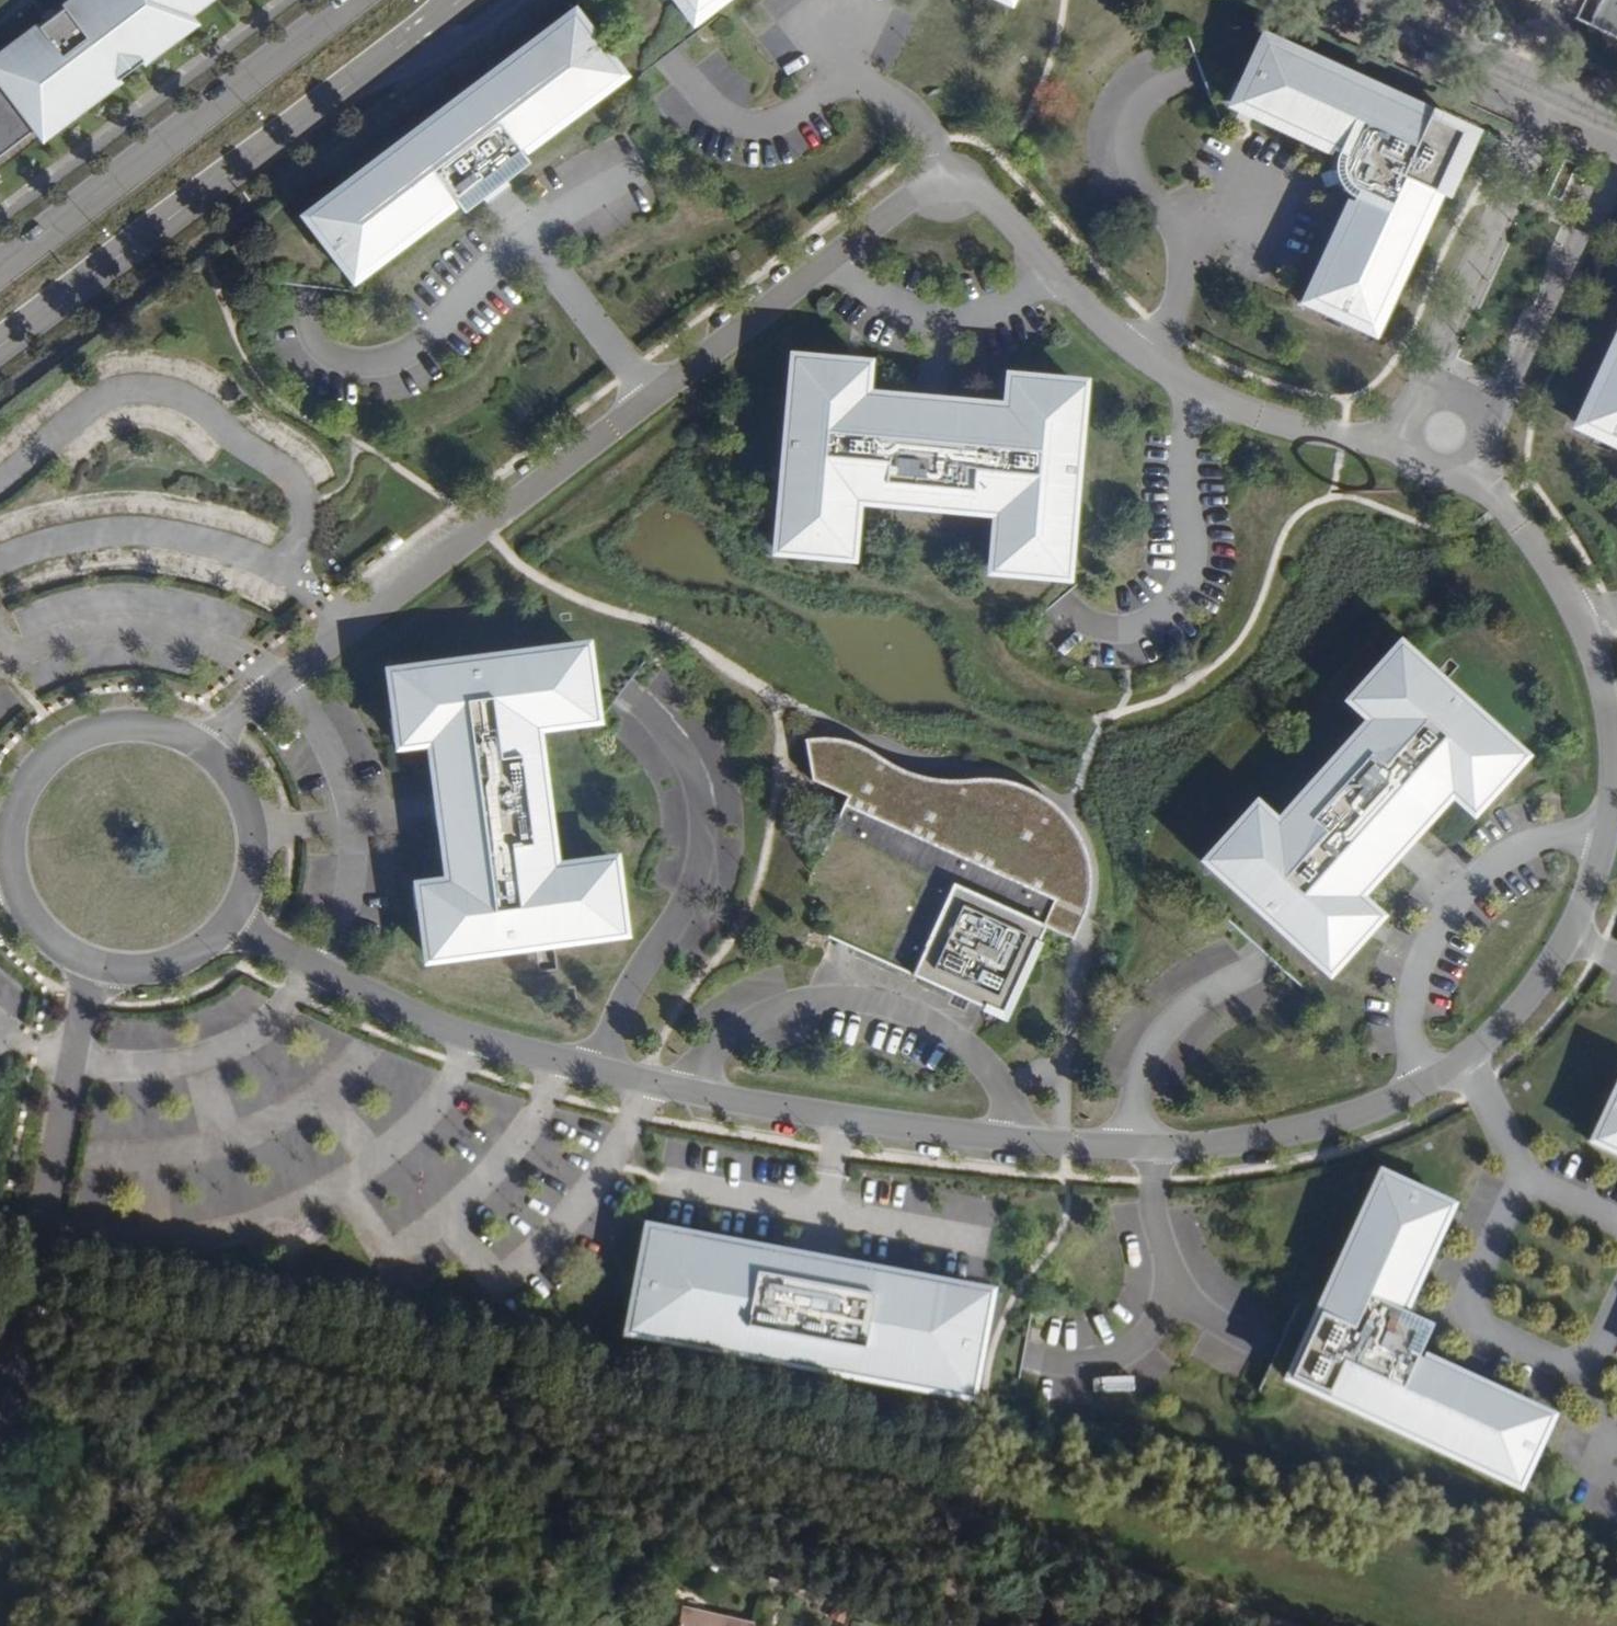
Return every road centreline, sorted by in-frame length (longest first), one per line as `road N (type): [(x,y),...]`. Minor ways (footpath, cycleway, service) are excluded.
road 1 (secondary): [(0,344),(462,0)]
road 2 (secondary): [(346,0),(0,259)]
road 3 (residential): [(1359,0),(1616,119)]

